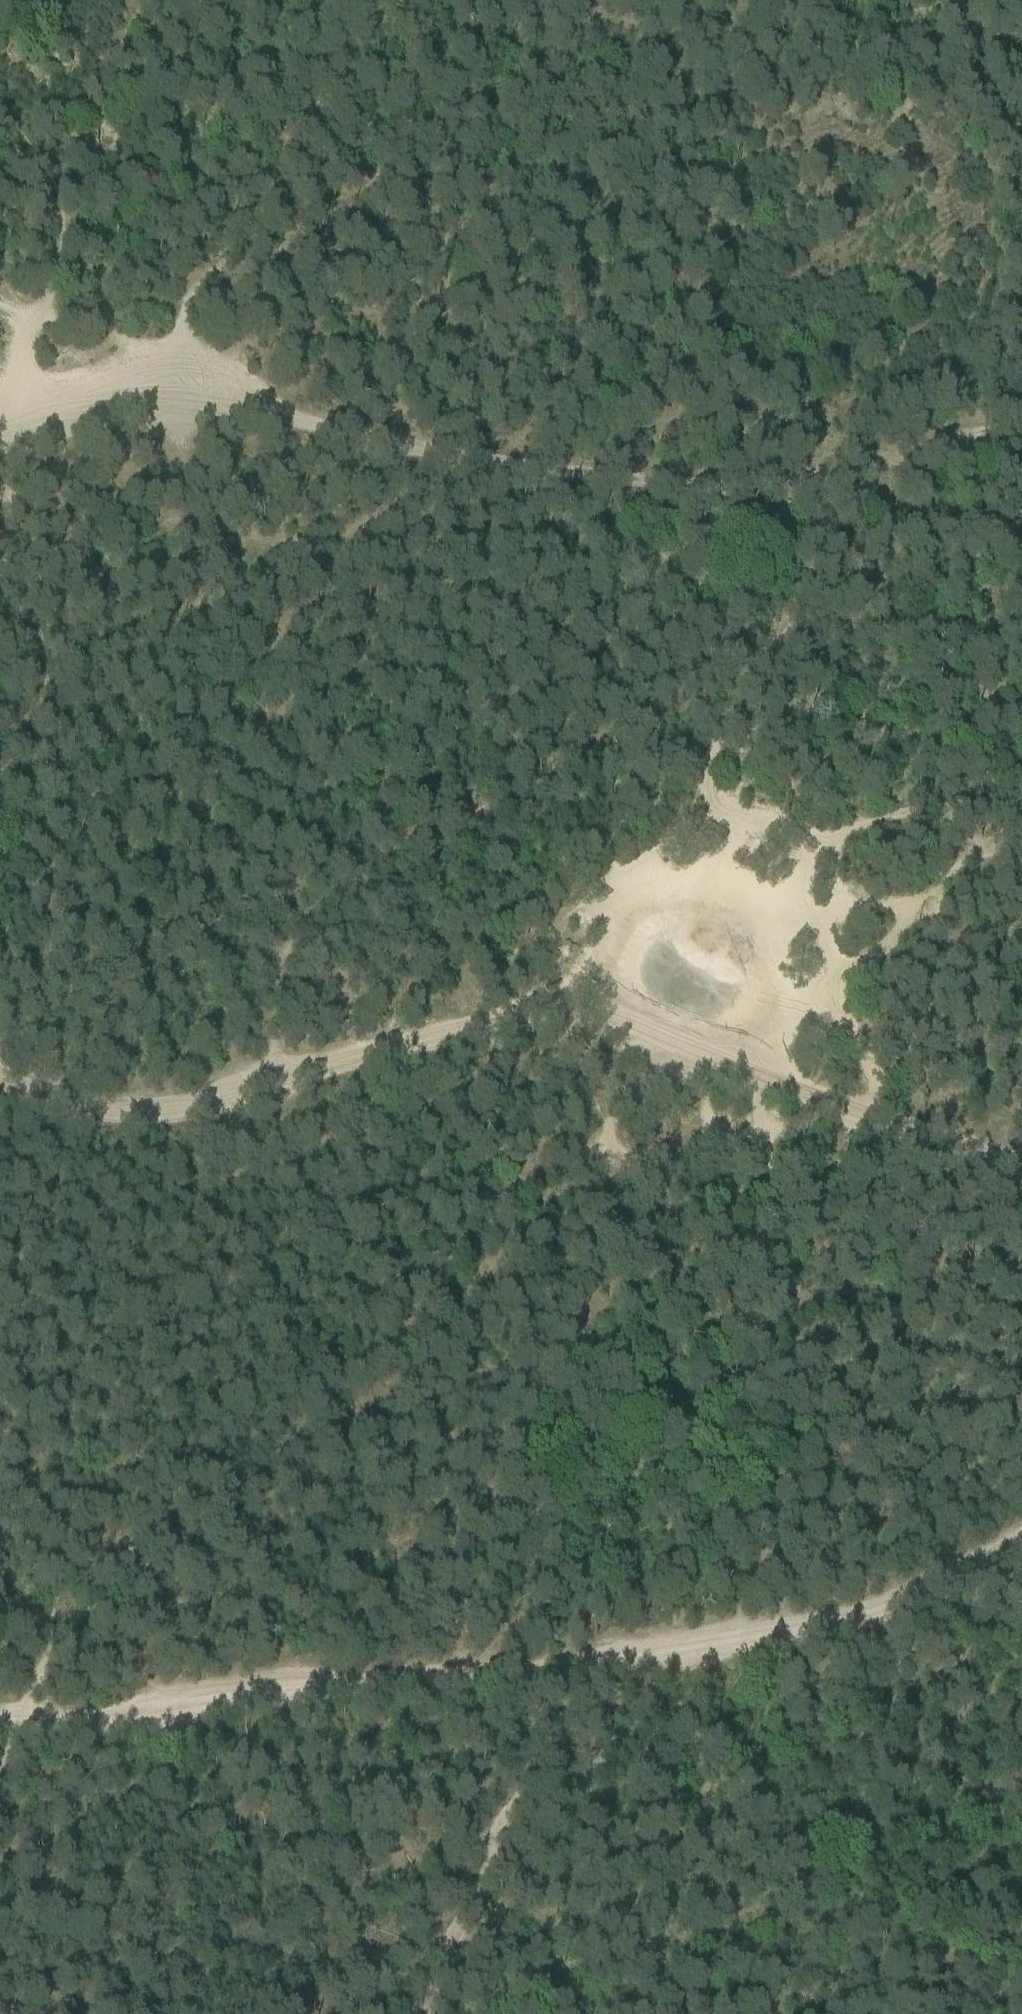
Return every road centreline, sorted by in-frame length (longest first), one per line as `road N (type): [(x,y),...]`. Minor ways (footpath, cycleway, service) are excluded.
road 1 (track): [(1021,1151),(933,1111),(643,1030),(521,1034),(198,1104),(98,1105),(0,1077)]
road 2 (track): [(0,1717),(715,1649),(854,1619),(937,1589),(1021,1544)]

